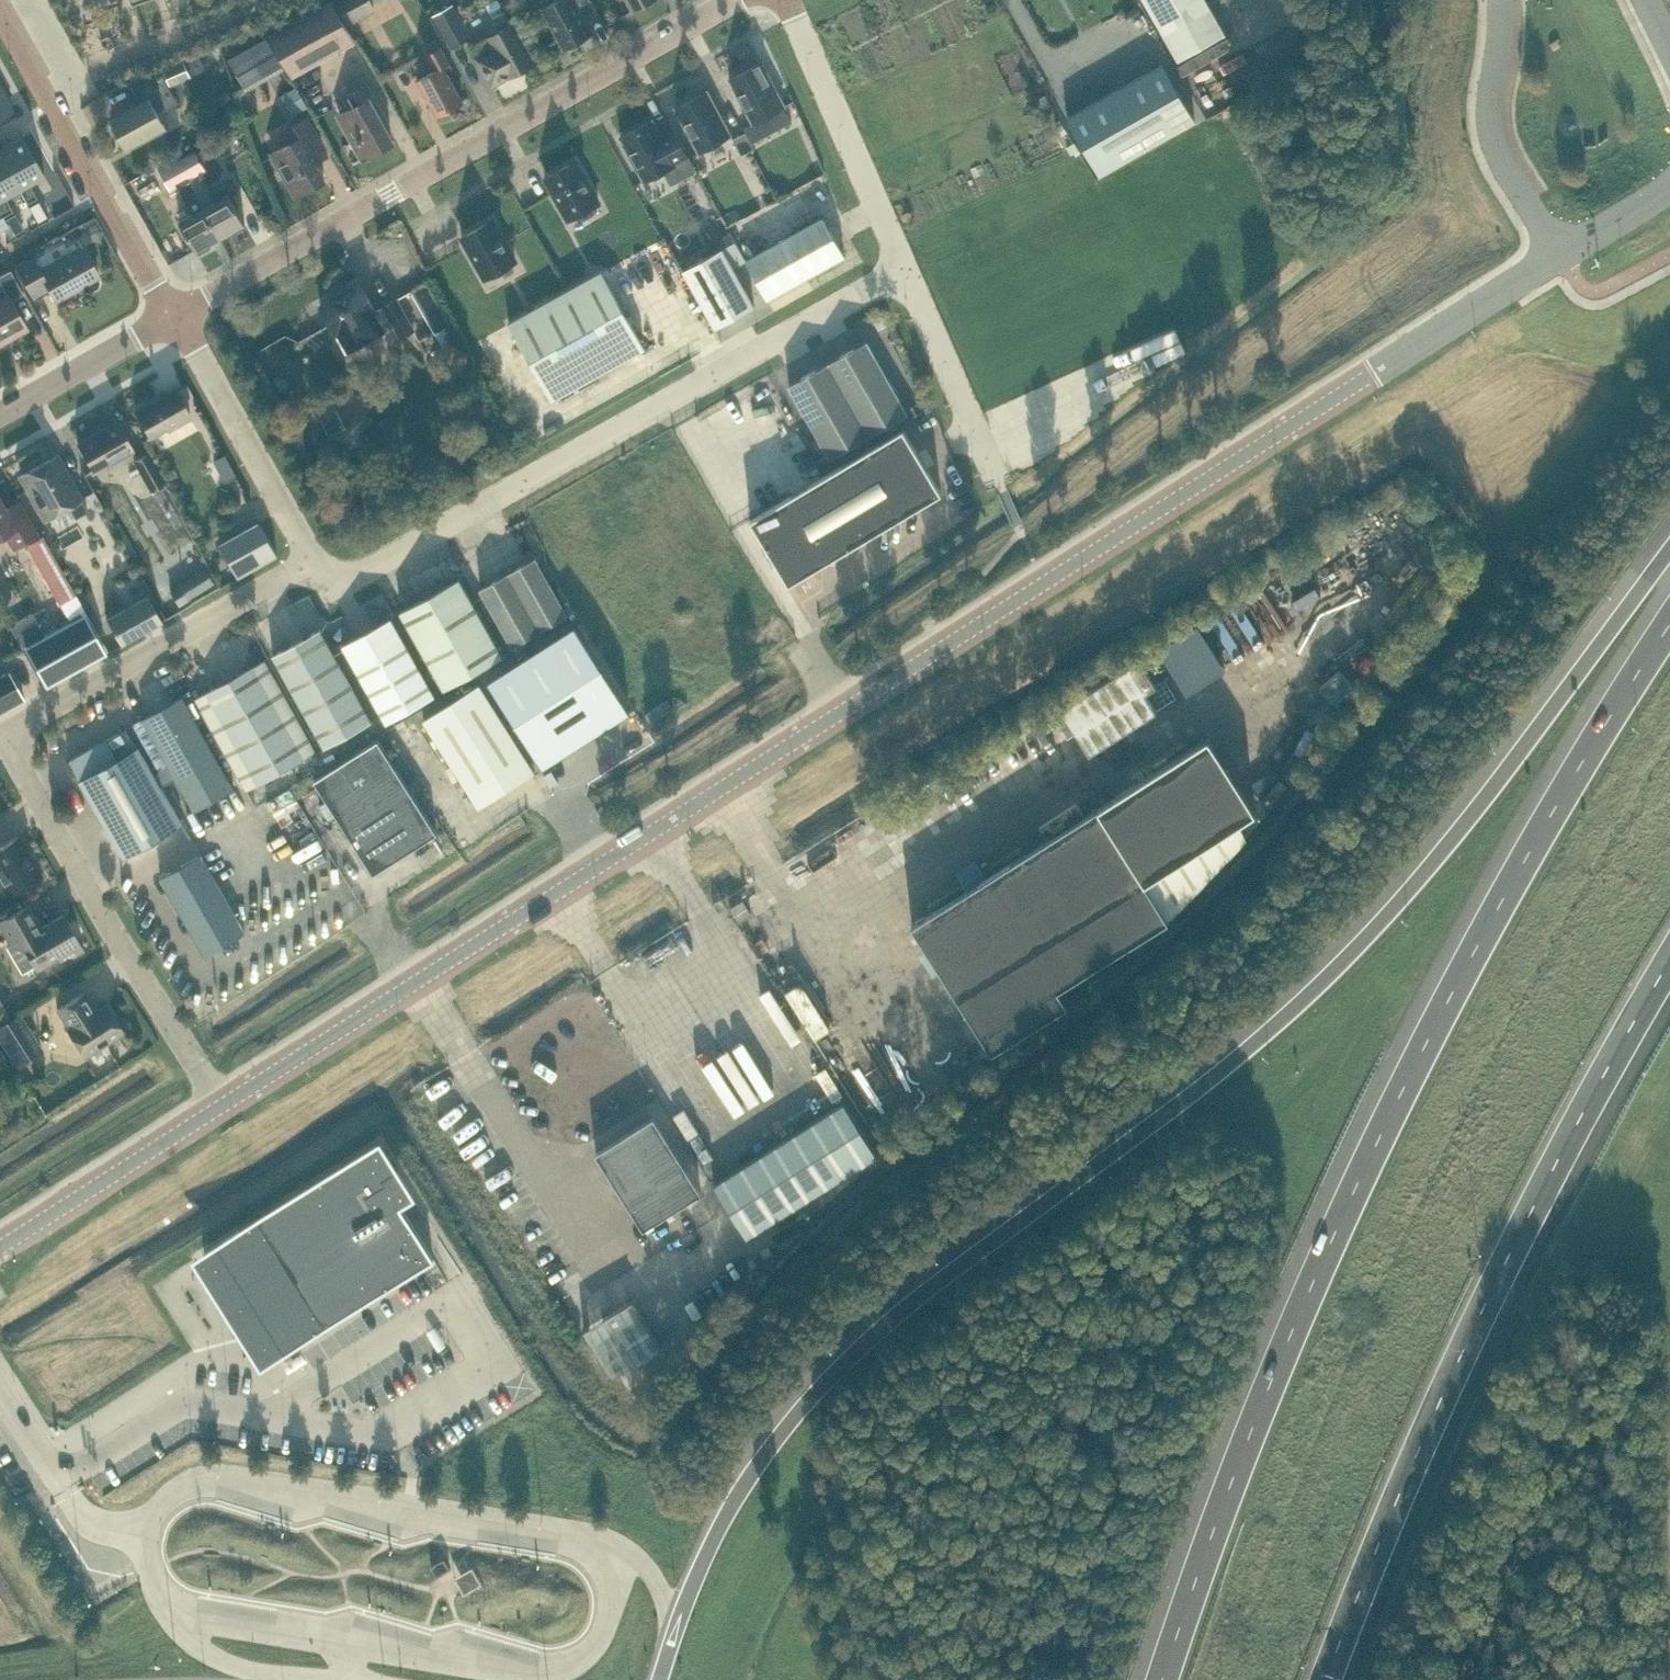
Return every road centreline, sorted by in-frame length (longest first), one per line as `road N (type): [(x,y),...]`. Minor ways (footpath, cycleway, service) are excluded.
road 1 (tertiary): [(223,1105),(1562,254)]
road 2 (motorway): [(1669,550),(1494,784),(1346,958),(1211,1079),(885,1326),(808,1400),(717,1533),(659,1679)]
road 3 (motorway): [(1669,620),(1461,974),(1341,1219),(1241,1456),(1162,1679)]
road 4 (motorway): [(1325,1679),(1503,1264),(1669,964)]
road 5 (residential): [(223,1105),(8,736),(303,566)]
road 6 (unclassified): [(303,566),(353,577),(903,268)]
road 7 (residential): [(174,319),(740,0)]
road 8 (residential): [(174,319),(0,15)]
road 9 (unclassified): [(903,268),(790,0)]
road 10 (residential): [(303,566),(174,319)]
road 11 (tertiary): [(1562,254),(1491,129),(1504,0)]
road 12 (tertiary): [(0,1246),(223,1105)]
road 13 (unclassified): [(998,479),(903,268)]
road 14 (residential): [(0,417),(174,319)]
road 15 (unclassified): [(1562,254),(1669,184)]

